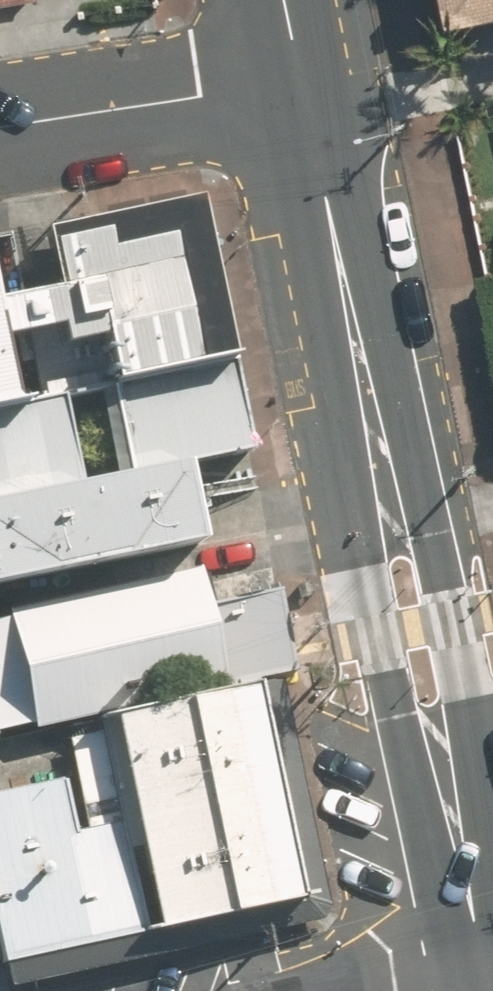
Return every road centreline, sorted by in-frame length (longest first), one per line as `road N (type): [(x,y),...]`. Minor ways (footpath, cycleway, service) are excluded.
road 1 (secondary): [(488,983),(447,926),(365,565),(302,202),(315,137)]
road 2 (secondary): [(315,137),(356,194),(471,698),(492,840)]
road 3 (residential): [(301,80),(0,129)]

